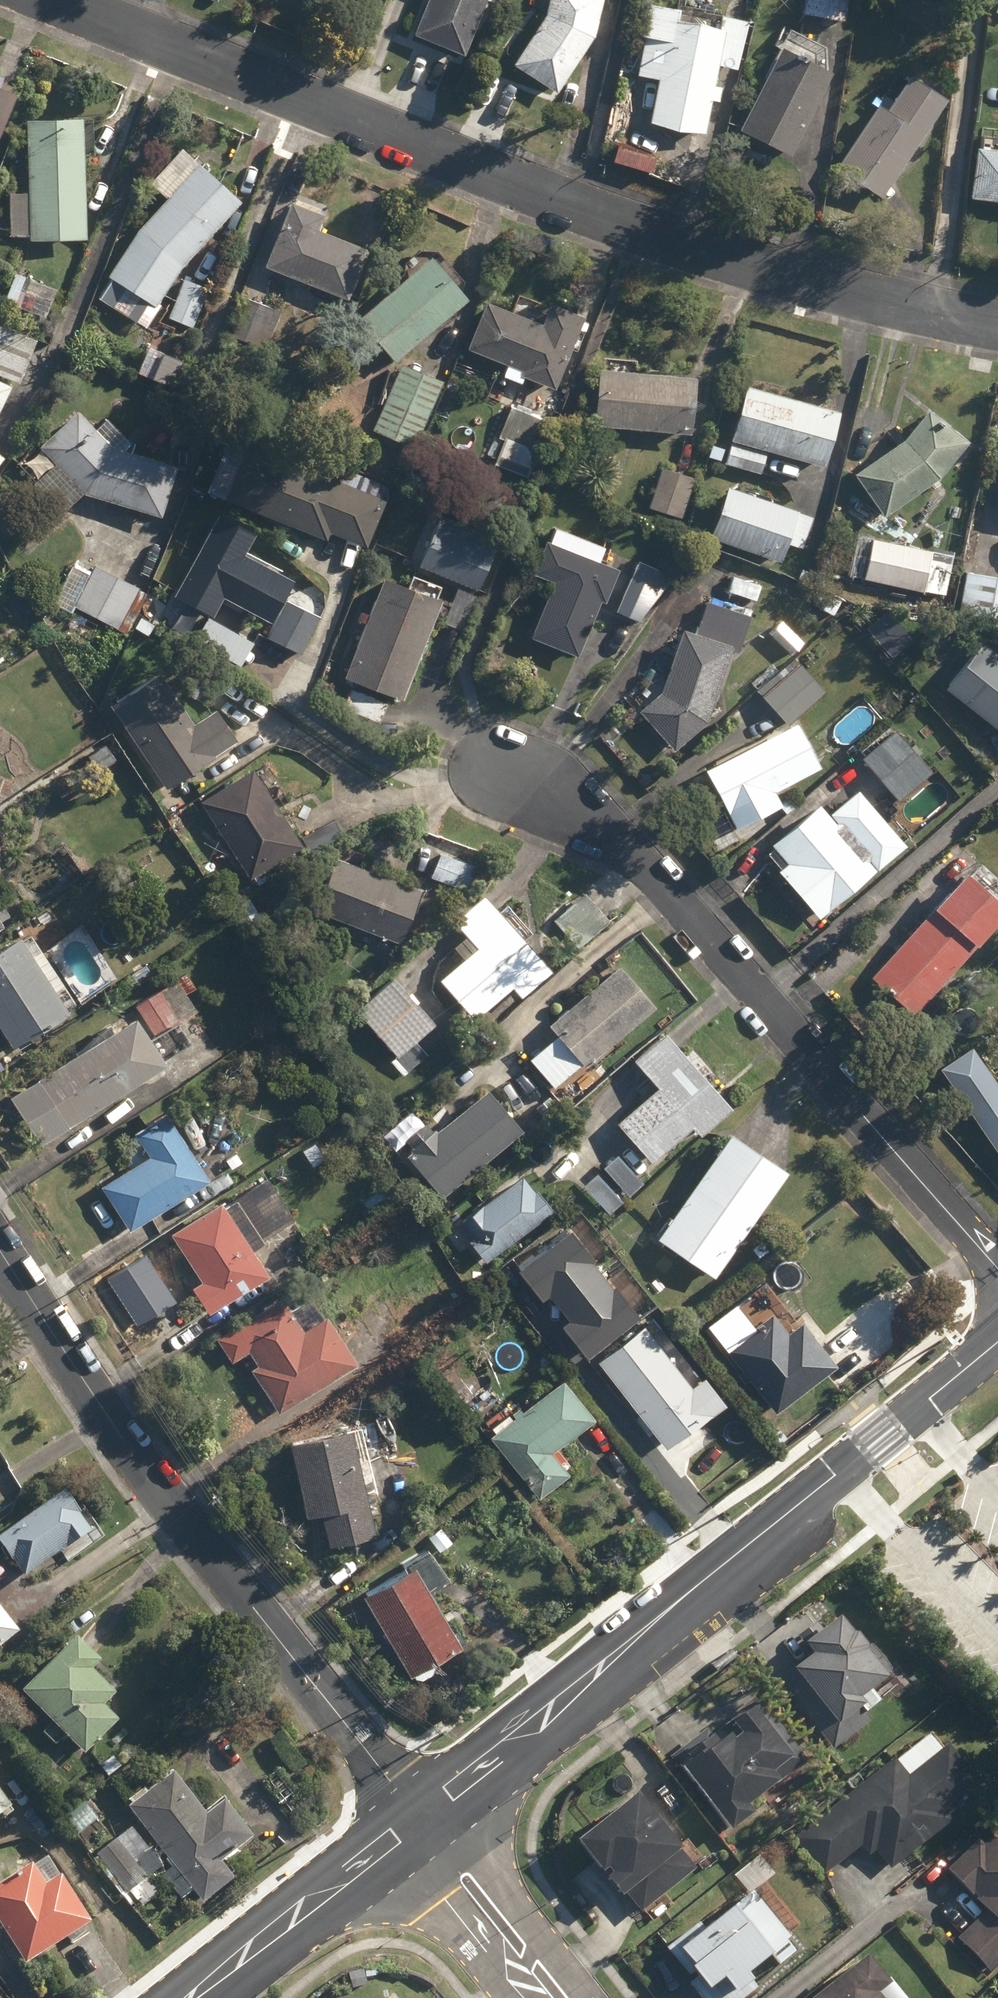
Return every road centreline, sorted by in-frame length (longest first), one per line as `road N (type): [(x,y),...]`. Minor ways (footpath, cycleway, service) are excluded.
road 1 (residential): [(60,0),(665,238),(997,326)]
road 2 (tertiary): [(411,1813),(997,1342)]
road 3 (residential): [(498,772),(608,830),(644,866),(997,1268)]
road 4 (residential): [(411,1813),(122,1437),(0,1250)]
road 5 (tertiary): [(188,1997),(411,1813)]
road 6 (residential): [(568,1997),(411,1813)]

